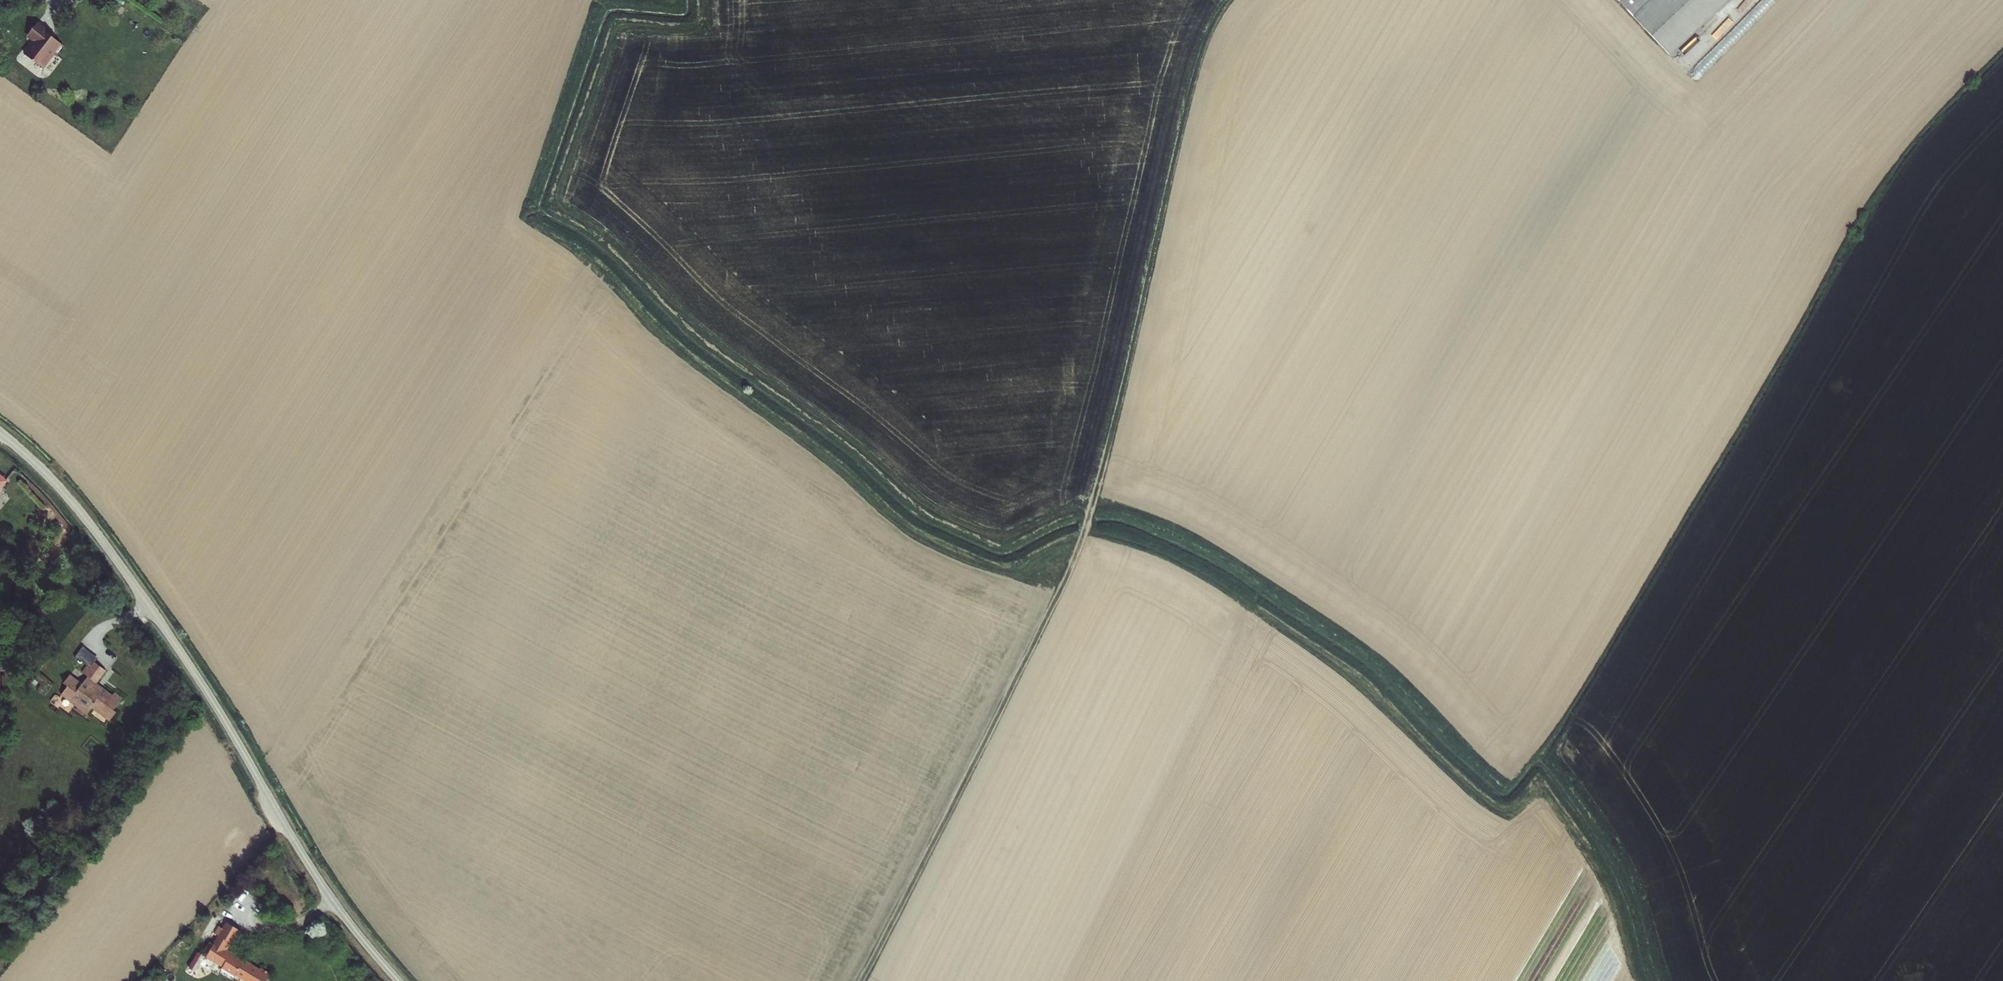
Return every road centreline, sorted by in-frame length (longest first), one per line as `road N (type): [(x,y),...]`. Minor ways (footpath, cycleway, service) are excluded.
road 1 (track): [(1228,0),(1203,51),(1112,446),(1071,575),(865,980)]
road 2 (residential): [(0,433),(58,485),(118,562),(206,691),(317,879),(399,980)]

